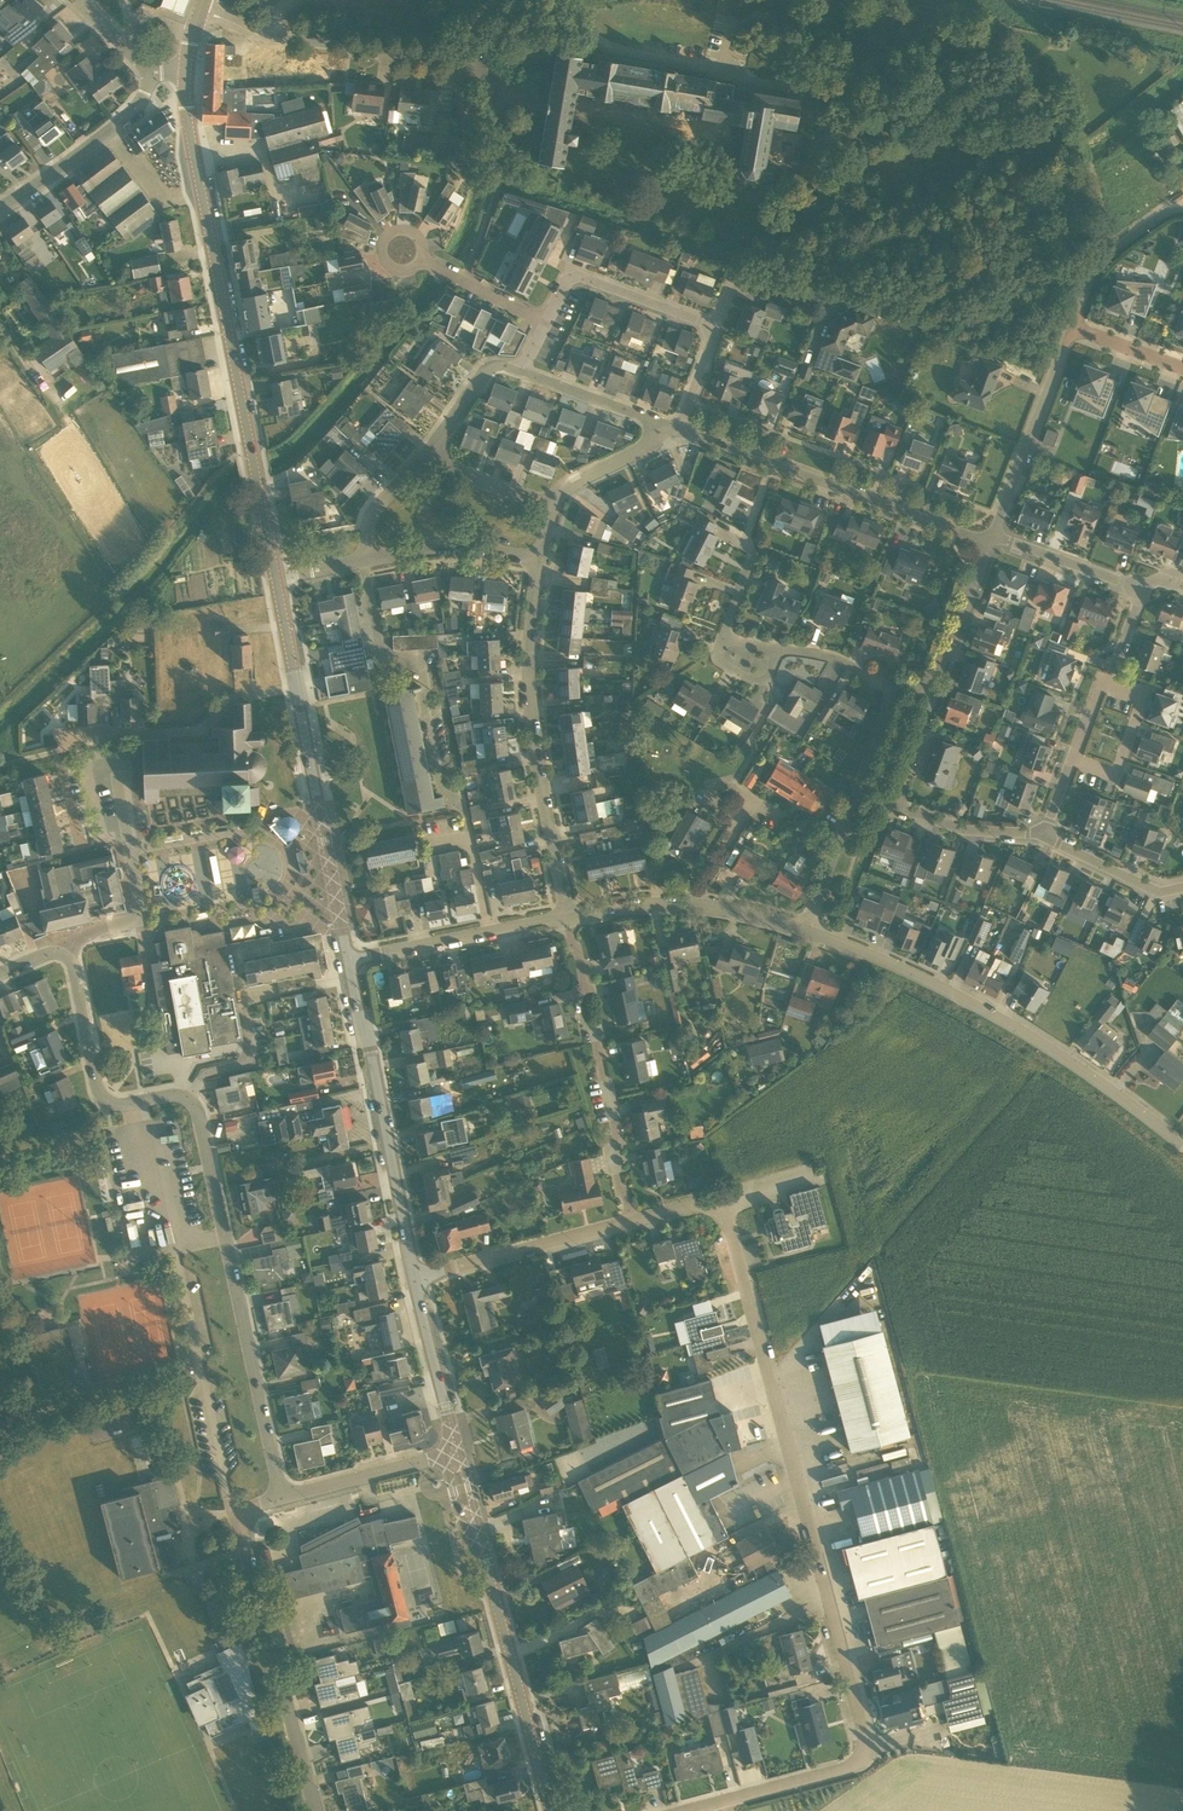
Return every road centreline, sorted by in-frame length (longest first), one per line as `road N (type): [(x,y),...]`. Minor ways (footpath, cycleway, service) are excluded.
road 1 (unclassified): [(685,1810),(857,1766),(867,1752),(725,1210)]
road 2 (secondary): [(276,582),(186,74)]
road 3 (unclassified): [(1182,1146),(1046,1045),(927,979),(810,932)]
road 4 (residential): [(490,932),(469,815),(441,791),(422,675),(381,654),(363,560)]
road 5 (residential): [(225,1238),(199,1114),(178,1095),(111,1106),(100,1097),(76,968),(62,955)]
road 6 (secondary): [(551,1810),(454,1452)]
road 7 (residential): [(571,917),(537,754),(533,610),(543,567)]
road 8 (residential): [(501,104),(494,80),(462,56),(295,42),(201,11)]
road 9 (secondary): [(413,1277),(350,961)]
road 10 (residential): [(630,1221),(571,917)]
road 11 (residential): [(313,1810),(233,1520)]
road 12 (residential): [(713,328),(739,286),(760,280),(777,294),(803,288),(794,199),(836,167),(858,164)]
road 13 (residential): [(233,1520),(174,1248)]
road 14 (residential): [(1046,846),(1139,590)]
road 15 (residential): [(282,1494),(225,1238)]
road 16 (residential): [(1080,329),(992,545)]
road 17 (secondary): [(318,807),(276,582)]
road 18 (residential): [(992,545),(777,468)]
road 19 (residential): [(413,1277),(630,1221)]
road 20 (unclassified): [(0,210),(125,122),(151,75)]
road 21 (residential): [(318,807),(124,846)]
road 22 (residential): [(713,328),(582,278),(547,318)]
road 23 (residential): [(363,560),(460,550),(543,567)]
road 24 (secondary): [(454,1452),(413,1277)]
road 25 (residential): [(282,1494),(454,1452)]
road 26 (residential): [(519,375),(681,431)]
road 27 (residential): [(729,627),(777,468)]
road 28 (residential): [(124,846),(139,924),(77,941),(62,955)]
road 29 (residential): [(1182,214),(1159,221),(1108,259),(1080,329)]
road 30 (secondary): [(350,961),(318,807)]
road 31 (residential): [(992,545),(1139,590)]
road 32 (residential): [(1046,846),(896,815)]
road 33 (residential): [(702,907),(752,813),(790,834)]
road 34 (residential): [(932,680),(944,669),(992,545)]
road 35 (residential): [(1182,901),(1166,901),(1046,846)]
road 36 (residential): [(557,500),(569,484),(681,431)]
road 37 (residential): [(350,961),(490,932)]
road 38 (residential): [(557,500),(532,503),(424,457)]
road 39 (residential): [(424,457),(486,372),(497,366),(519,375)]
road 40 (residential): [(896,815),(929,723),(932,680)]
road 41 (residential): [(547,318),(422,260)]
road 42 (residential): [(810,932),(855,804)]
road 43 (residential): [(571,917),(702,907)]
road 44 (residential): [(895,702),(800,651),(783,657)]
road 45 (residential): [(363,560),(377,514),(424,457)]
road 46 (residential): [(422,260),(417,232),(388,234),(387,262),(415,267)]

